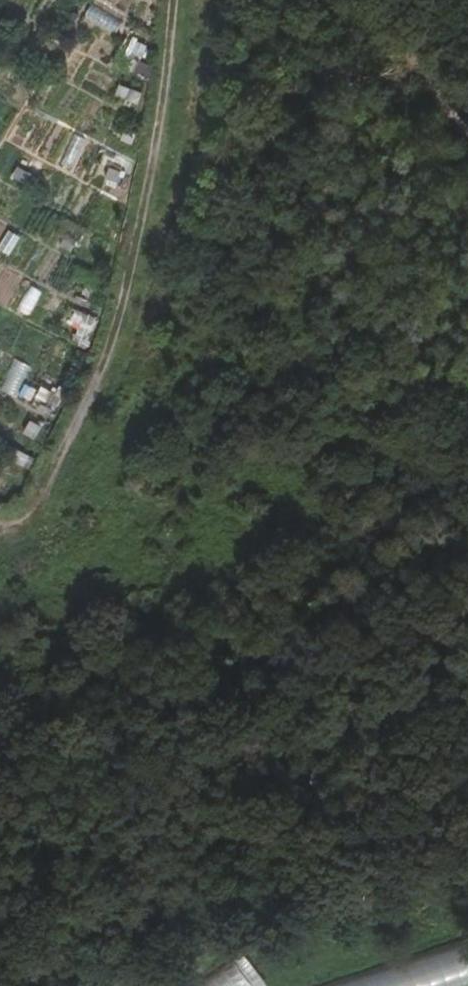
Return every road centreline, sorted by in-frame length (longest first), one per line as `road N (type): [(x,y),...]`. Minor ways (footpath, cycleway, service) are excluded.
road 1 (track): [(0,525),(28,523),(111,344),(147,185),(173,0)]
road 2 (track): [(179,985),(223,956),(346,952),(467,980)]

